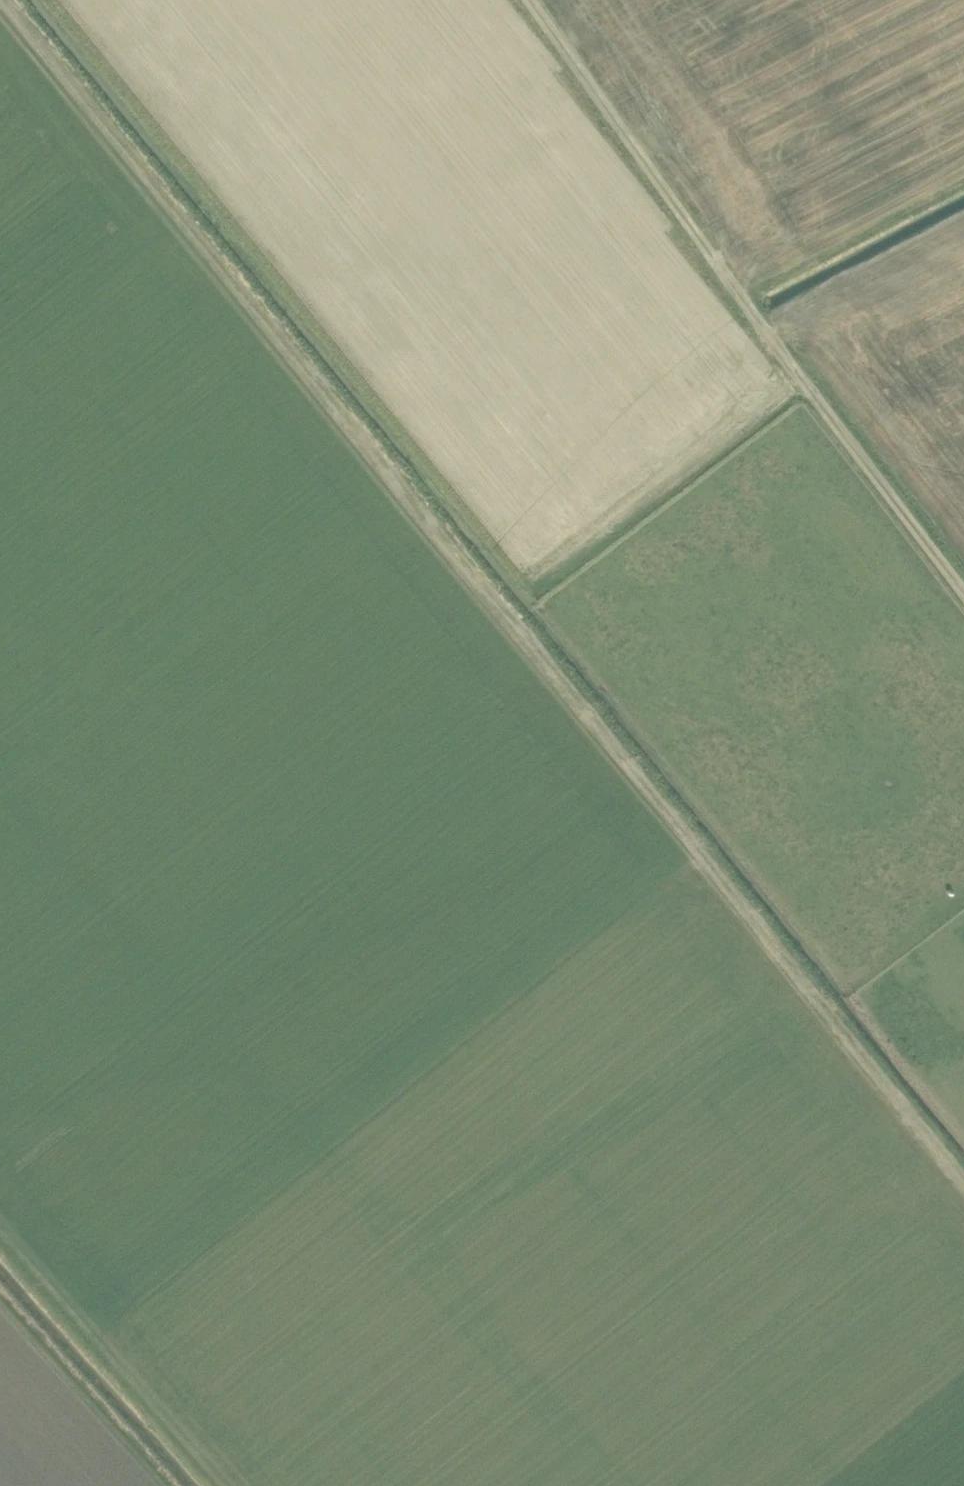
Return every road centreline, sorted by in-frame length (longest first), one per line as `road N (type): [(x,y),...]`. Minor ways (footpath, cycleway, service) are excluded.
road 1 (track): [(963,602),(523,0)]

